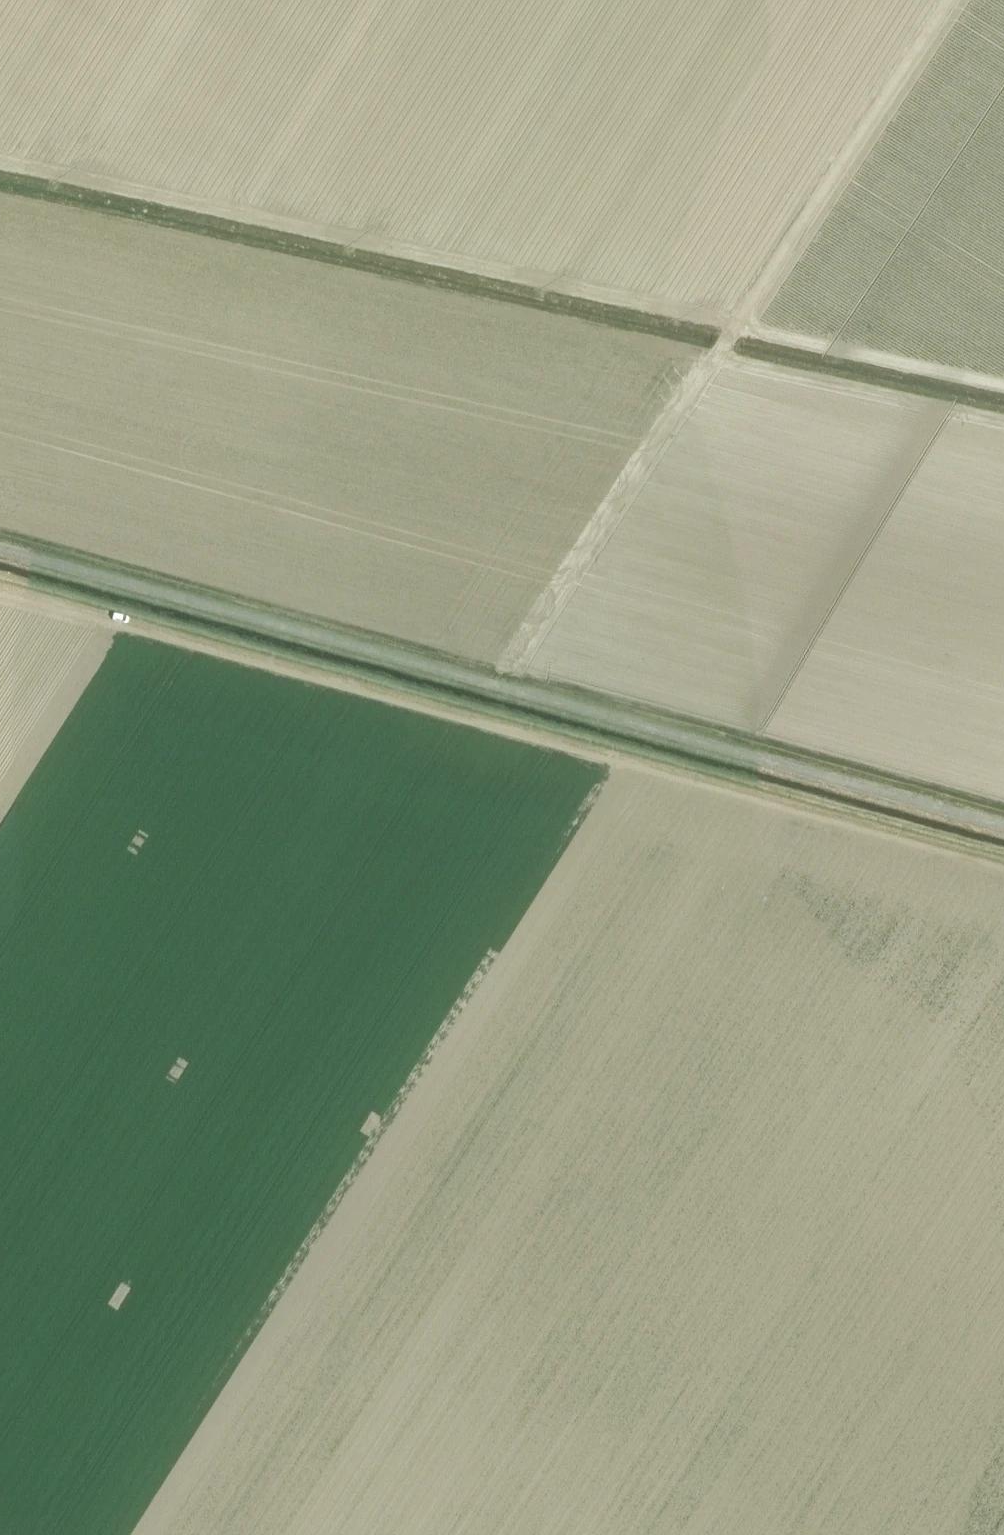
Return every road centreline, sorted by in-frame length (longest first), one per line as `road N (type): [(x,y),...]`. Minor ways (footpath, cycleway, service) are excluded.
road 1 (track): [(941,0),(728,331)]

